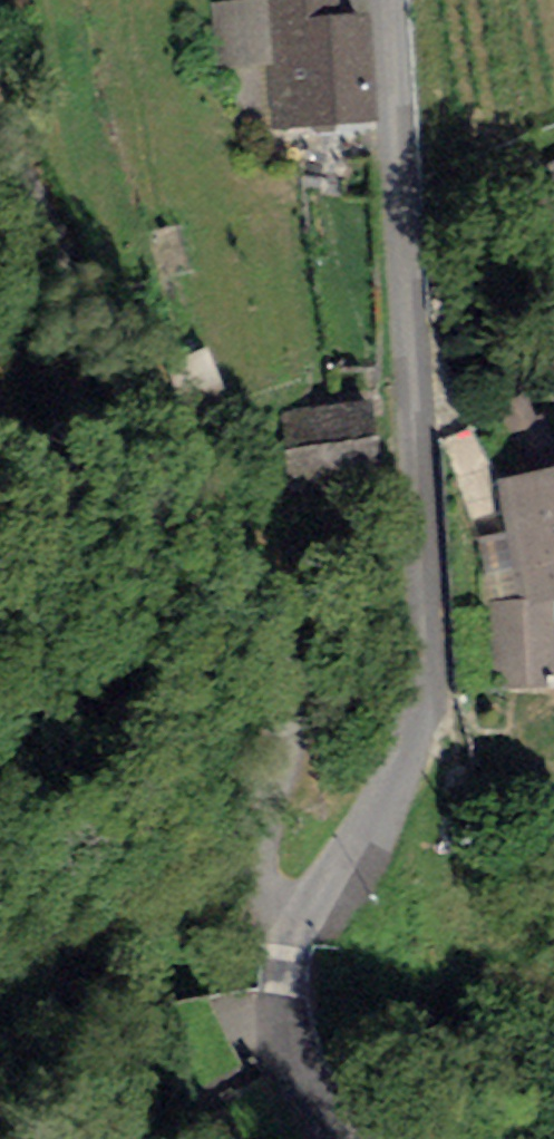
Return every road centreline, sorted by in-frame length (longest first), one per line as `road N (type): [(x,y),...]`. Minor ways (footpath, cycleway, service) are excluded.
road 1 (unclassified): [(389,0),(427,692),(393,786),(333,902),(293,915)]
road 2 (unclassified): [(293,915),(258,901),(253,864),(291,715),(283,637),(0,112)]
road 3 (unclassified): [(293,915),(285,1025),(310,1102),(337,1138)]

